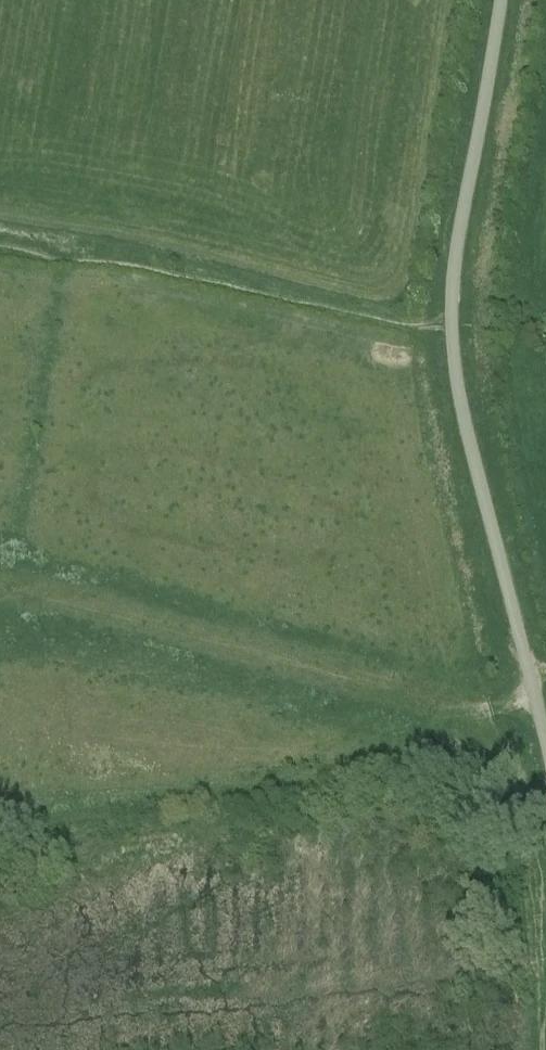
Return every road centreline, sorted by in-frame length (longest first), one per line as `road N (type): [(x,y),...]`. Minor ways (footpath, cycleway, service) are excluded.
road 1 (unclassified): [(545,752),(462,391),(455,322),(504,0)]

